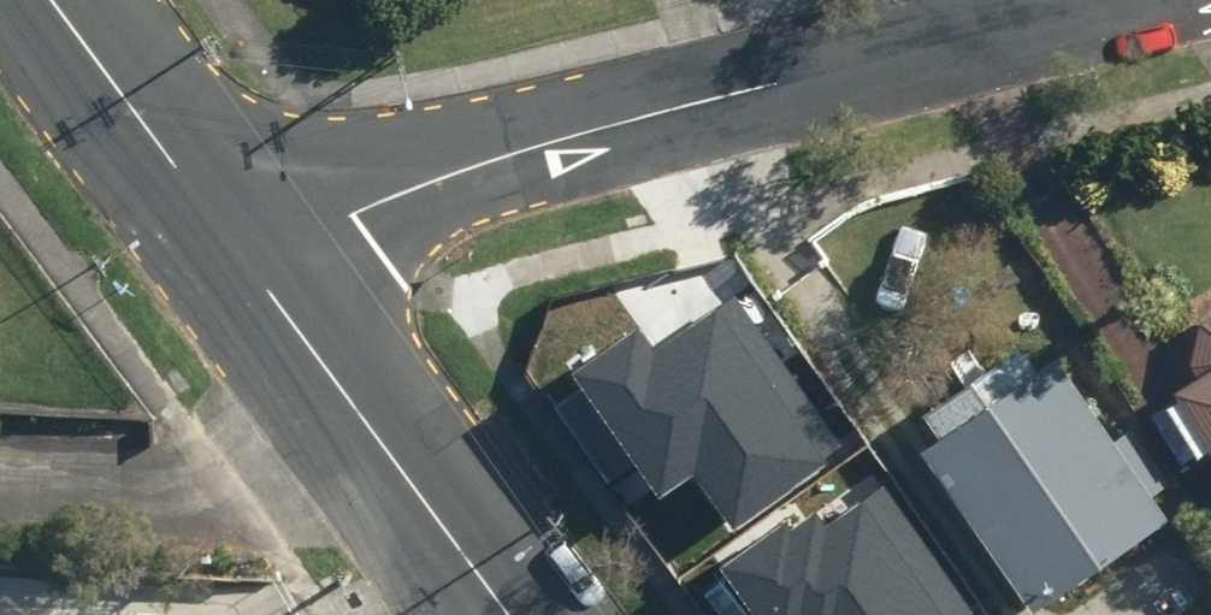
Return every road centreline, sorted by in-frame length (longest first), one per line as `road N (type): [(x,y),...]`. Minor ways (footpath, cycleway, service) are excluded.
road 1 (residential): [(1121,0),(503,161),(426,186),(251,266)]
road 2 (secondary): [(514,614),(251,266)]
road 3 (secondary): [(251,266),(53,0)]

